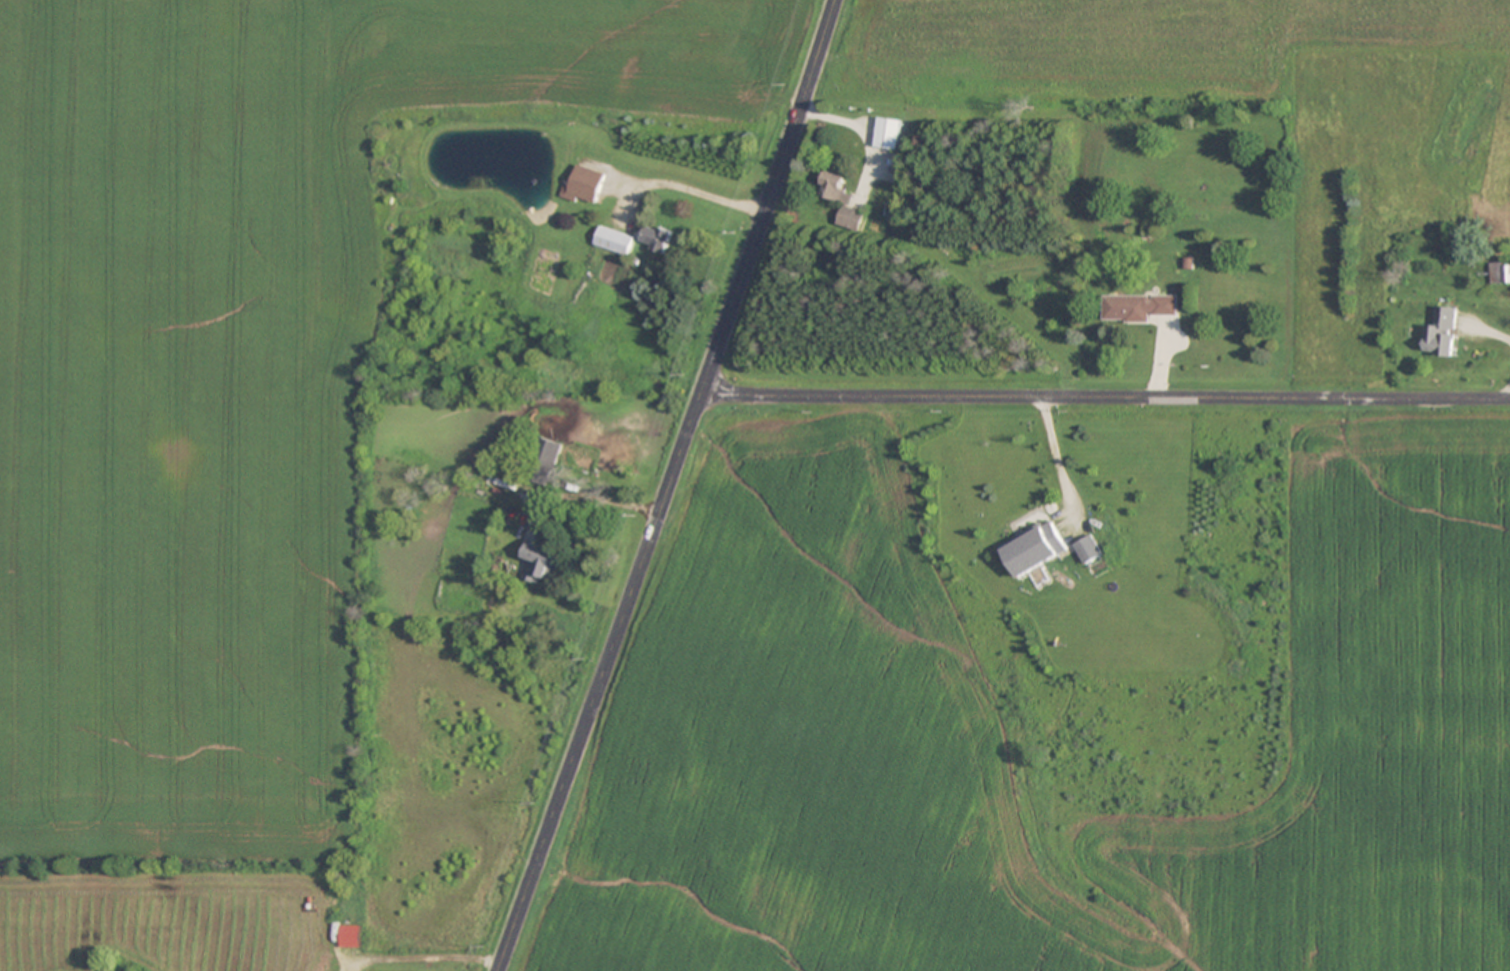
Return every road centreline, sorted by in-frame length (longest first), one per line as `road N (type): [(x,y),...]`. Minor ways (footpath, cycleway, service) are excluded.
road 1 (residential): [(498,970),(835,0)]
road 2 (residential): [(701,391),(1509,396)]

